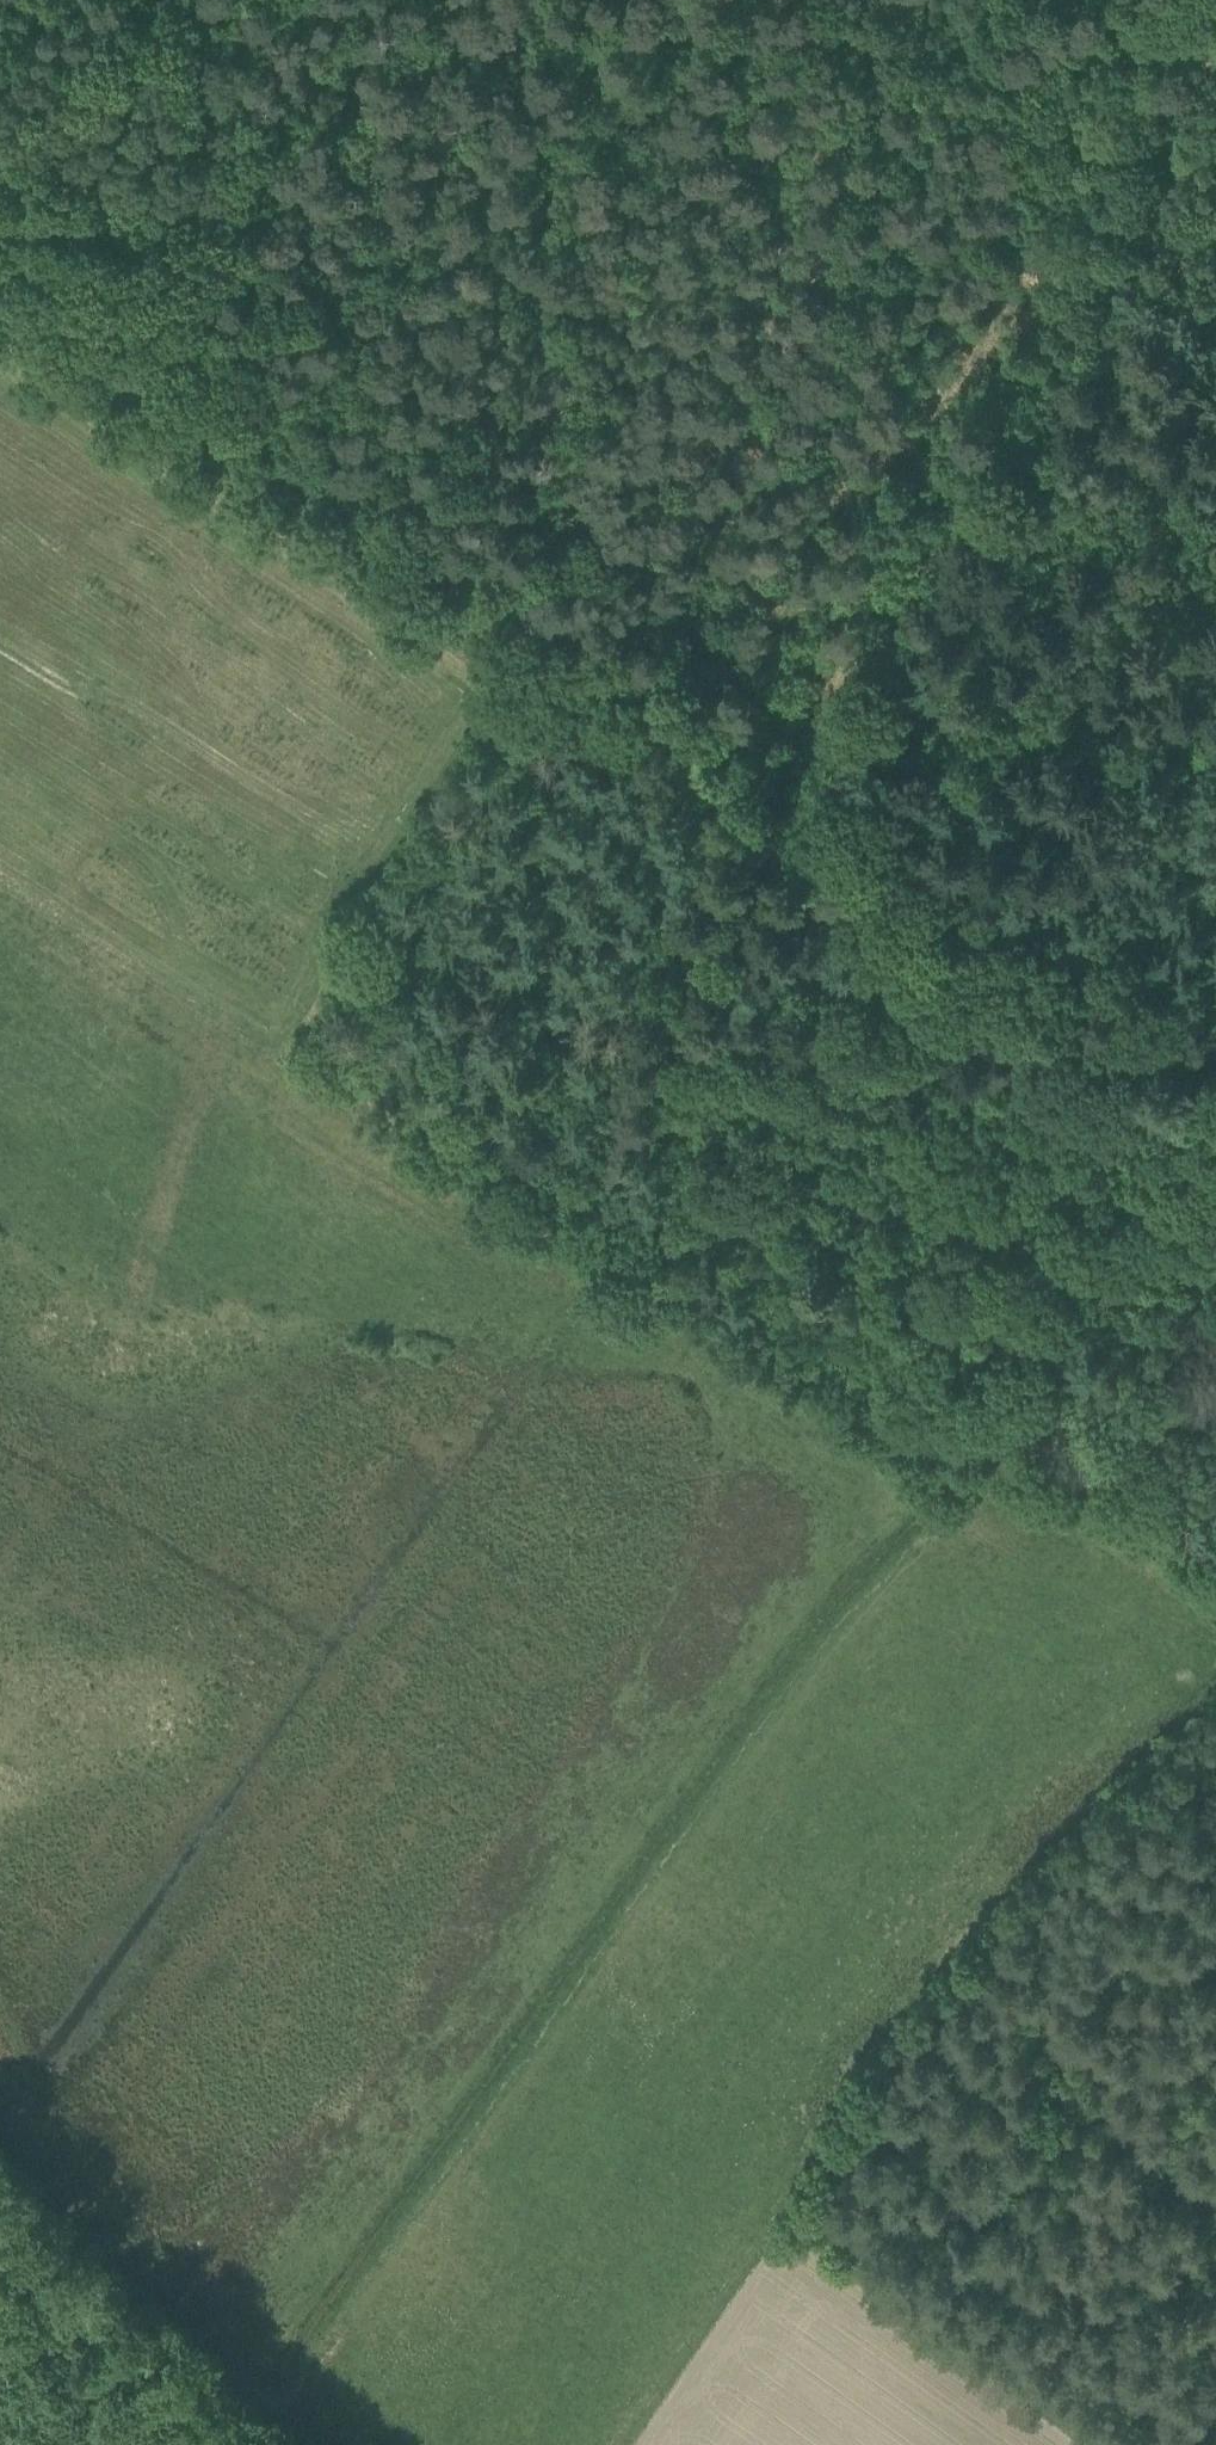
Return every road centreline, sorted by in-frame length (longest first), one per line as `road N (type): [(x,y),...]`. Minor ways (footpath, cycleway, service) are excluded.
road 1 (track): [(1215,1073),(0,247)]
road 2 (track): [(908,869),(634,1261)]

